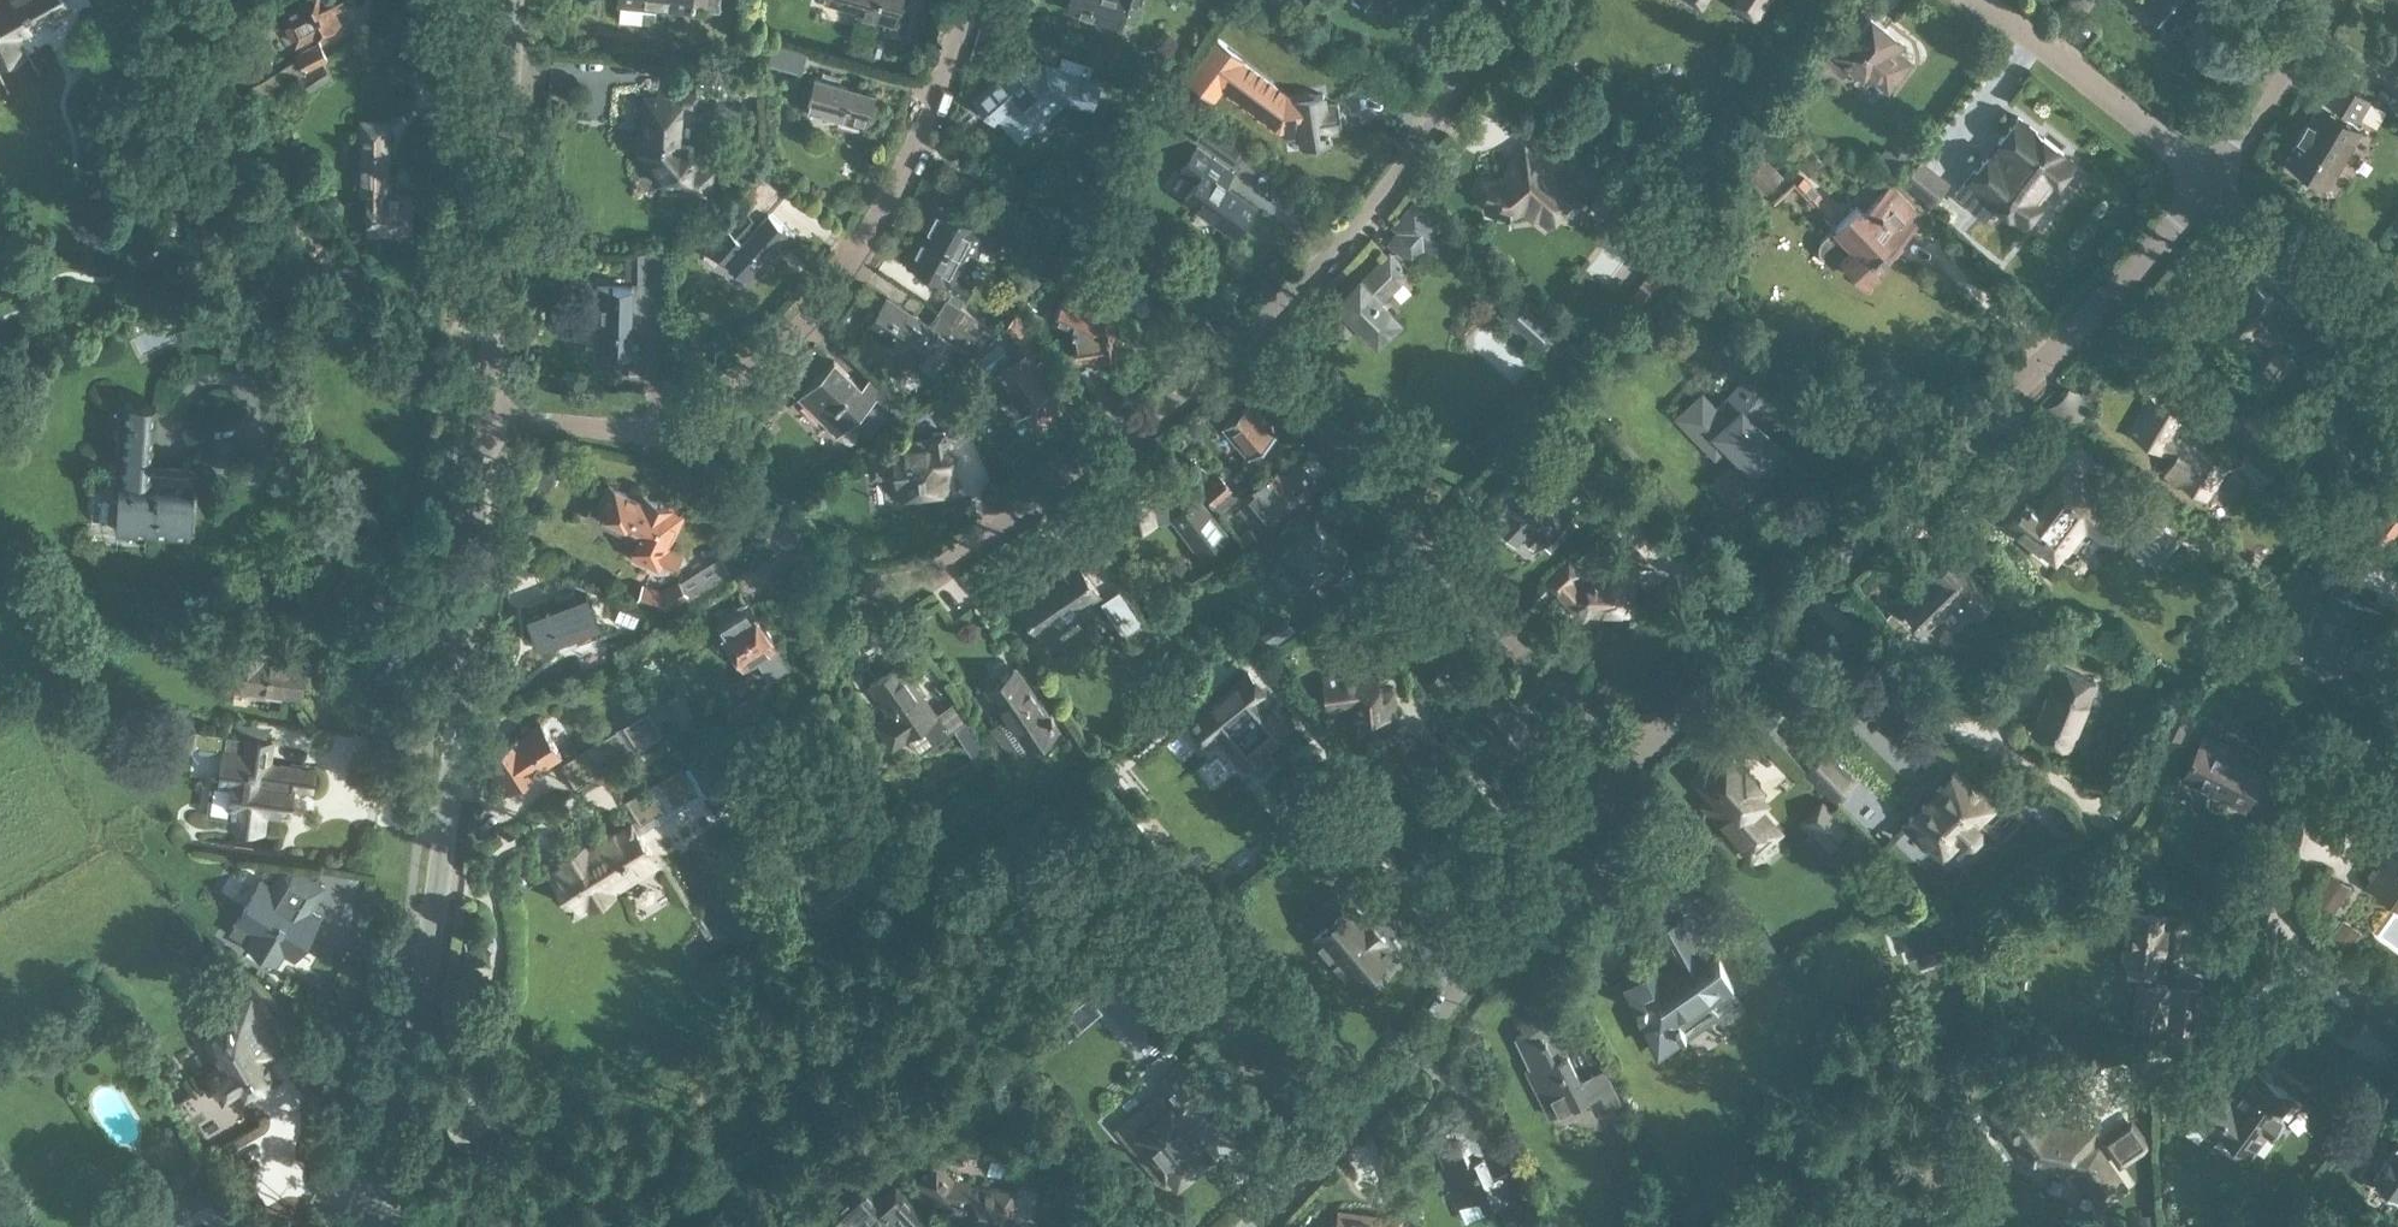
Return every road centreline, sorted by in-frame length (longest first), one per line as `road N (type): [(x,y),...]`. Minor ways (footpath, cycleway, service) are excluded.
road 1 (residential): [(1627,760),(2051,364),(2207,181)]
road 2 (residential): [(378,1226),(434,926),(488,415)]
road 3 (residential): [(1249,341),(943,566),(889,583),(834,577),(798,556),(674,433)]
road 4 (residential): [(1257,1226),(1422,1033),(1627,760)]
road 5 (residential): [(1627,760),(1249,341)]
road 6 (residential): [(674,433),(825,297),(911,163),(965,0)]
road 7 (residential): [(1249,341),(1427,127),(1488,0)]
road 8 (residential): [(488,415),(514,0)]
road 9 (residential): [(2207,181),(1975,0)]
road 10 (residential): [(2397,341),(2207,181)]
road 11 (residential): [(2207,181),(2288,65),(2320,0)]
road 12 (residential): [(674,433),(488,415)]

